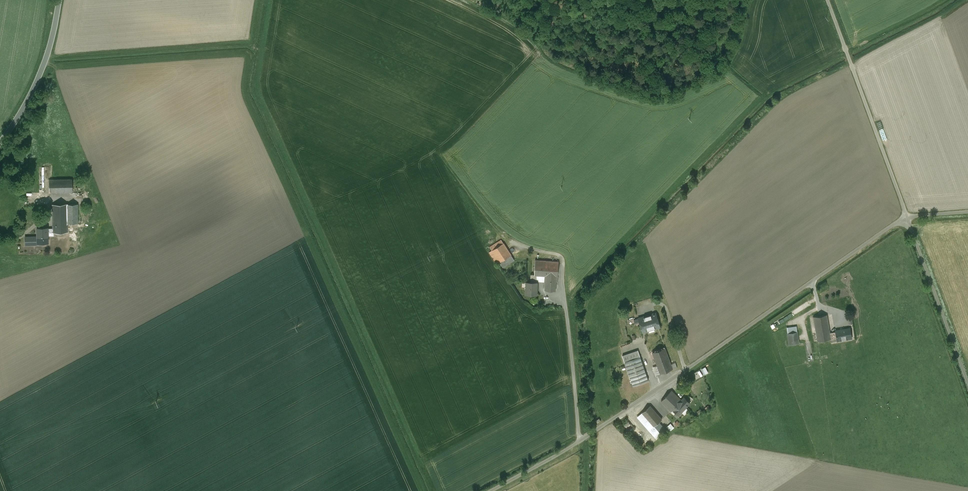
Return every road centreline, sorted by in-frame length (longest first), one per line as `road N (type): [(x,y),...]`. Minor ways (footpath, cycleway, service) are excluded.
road 1 (unclassified): [(907,217),(578,442),(490,490)]
road 2 (unclassified): [(828,0),(907,217)]
road 3 (unclassified): [(907,217),(967,383)]
road 4 (tertiary): [(0,143),(38,78),(59,0)]

